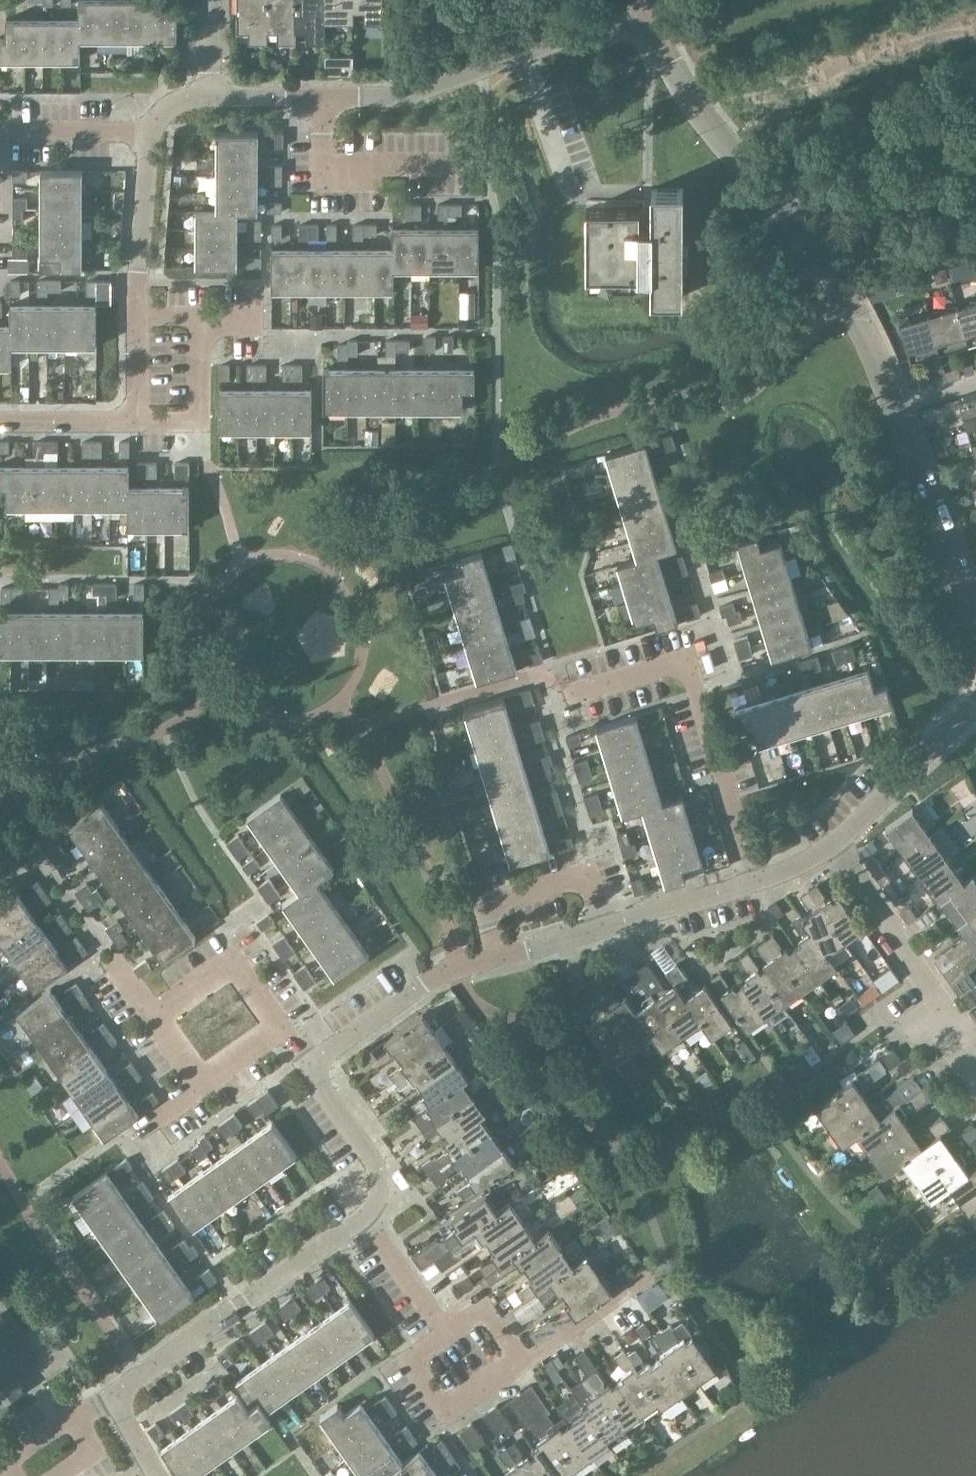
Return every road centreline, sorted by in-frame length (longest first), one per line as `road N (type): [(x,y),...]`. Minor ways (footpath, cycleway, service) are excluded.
road 1 (unclassified): [(894,406),(812,244),(712,127)]
road 2 (residential): [(363,96),(403,94),(646,7)]
road 3 (residential): [(712,127),(889,48),(975,20)]
road 4 (residential): [(975,1078),(932,1026),(937,1000),(835,842)]
road 5 (unclassified): [(975,619),(894,406)]
road 6 (unclassified): [(313,1061),(433,977),(499,956)]
road 7 (residential): [(463,164),(322,165),(321,96)]
road 8 (unclassified): [(835,842),(975,702)]
road 9 (residential): [(519,1358),(446,1410),(410,1358),(443,1328)]
road 10 (residential): [(754,880),(697,692)]
road 11 (residential): [(137,316),(149,131)]
road 12 (residential): [(363,1216),(377,1193),(377,1169),(306,1065)]
road 13 (residential): [(278,1026),(232,961),(155,1016)]
road 14 (residential): [(137,421),(199,421),(199,320)]
road 15 (residential): [(231,1310),(363,1216)]
road 16 (residential): [(586,874),(483,904),(499,956)]
road 17 (residential): [(568,694),(686,658),(697,692)]
road 18 (unclassified): [(602,927),(754,880)]
road 19 (residential): [(651,1275),(532,1358),(519,1358)]
road 20 (residential): [(0,130),(149,131)]
road 21 (residential): [(231,1310),(112,1395)]
road 22 (residential): [(443,1328),(363,1216)]
road 23 (residential): [(0,421),(137,421)]
road 24 (unclassified): [(712,127),(646,7)]

